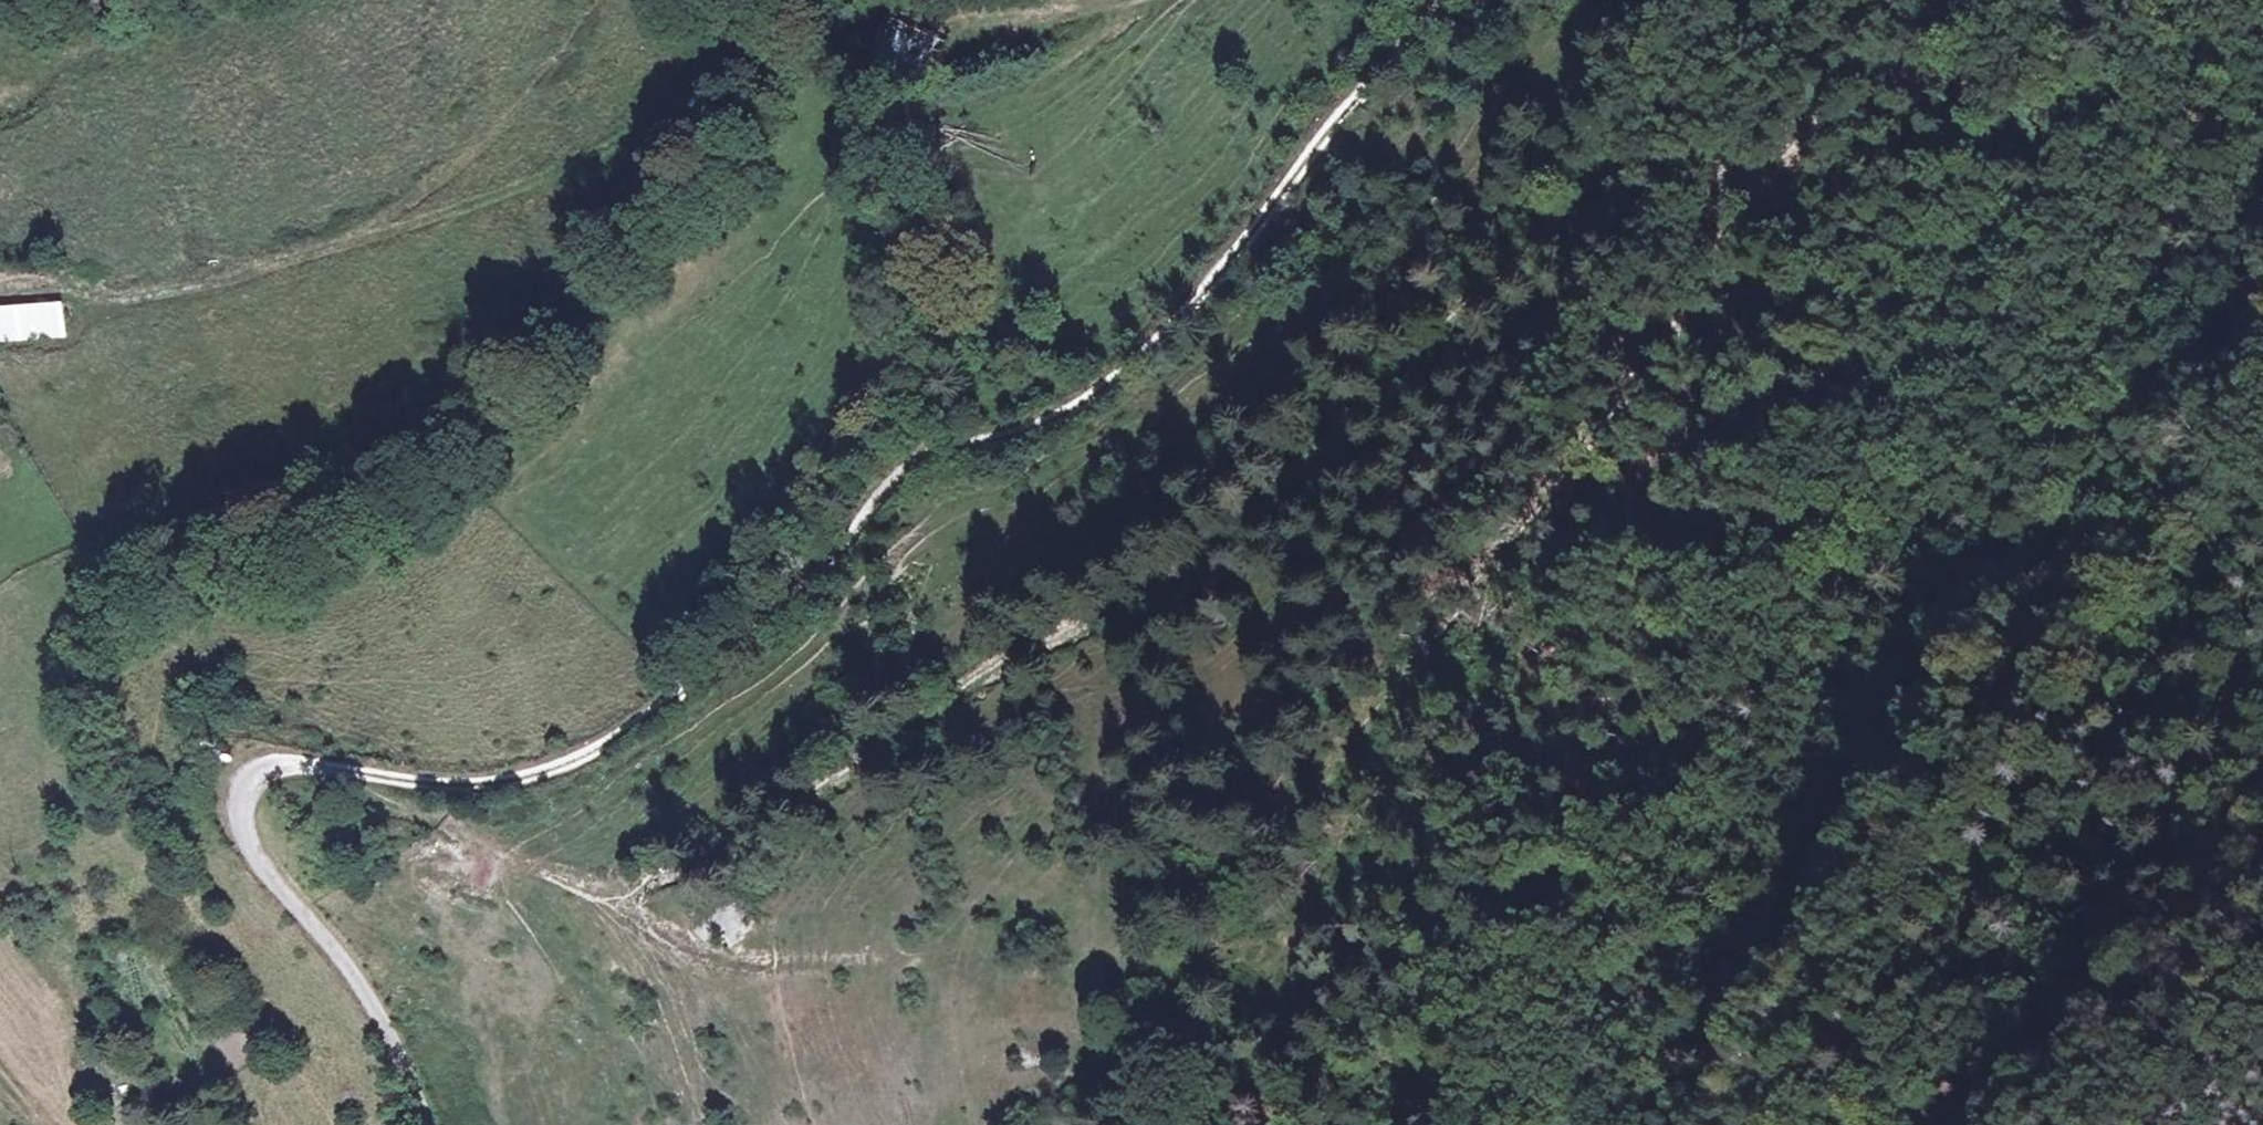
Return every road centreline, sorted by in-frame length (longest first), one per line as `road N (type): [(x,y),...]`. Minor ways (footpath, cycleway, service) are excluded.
road 1 (track): [(429,1124),(382,1020),(236,837),(231,813),(249,770),(294,763),(408,784),(493,784),(556,770),(647,724),(801,587),(912,466),(1033,428),(1105,389),(1155,345),(1272,210),(1309,148),(1444,0)]
road 2 (track): [(0,293),(38,288),(92,300),(236,278),(387,229)]
road 3 (track): [(928,25),(1131,0)]

